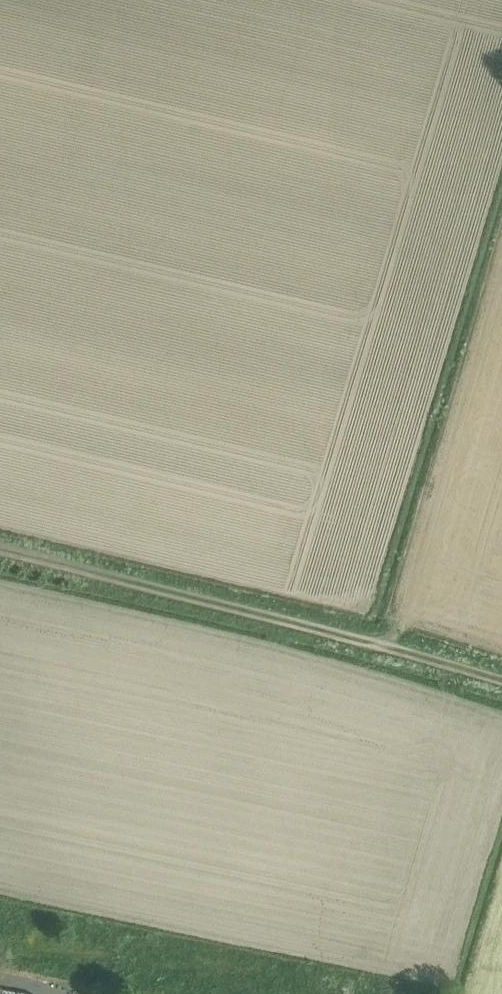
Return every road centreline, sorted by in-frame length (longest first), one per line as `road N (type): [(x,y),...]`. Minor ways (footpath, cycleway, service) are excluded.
road 1 (track): [(0,549),(501,681)]

